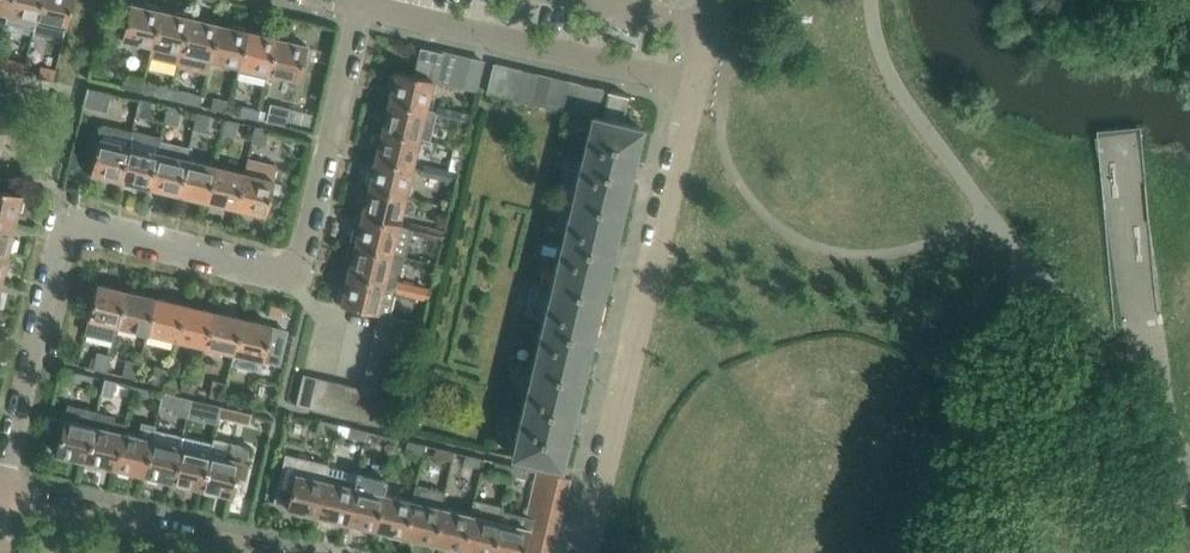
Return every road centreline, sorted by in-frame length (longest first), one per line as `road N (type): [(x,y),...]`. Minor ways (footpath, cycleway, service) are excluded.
road 1 (residential): [(2,489),(66,234),(80,229),(276,278),(297,273),(366,10)]
road 2 (residential): [(583,552),(696,95)]
road 3 (residential): [(366,10),(696,95)]
road 4 (residential): [(269,552),(2,489)]
road 5 (residential): [(709,39),(560,0)]

